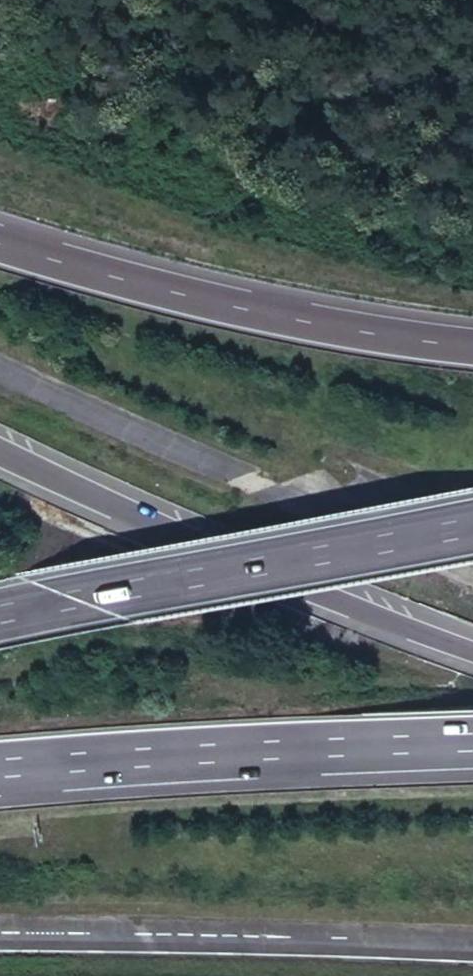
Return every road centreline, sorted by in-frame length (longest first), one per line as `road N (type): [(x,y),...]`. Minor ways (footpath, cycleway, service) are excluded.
road 1 (motorway): [(0,446),(102,496),(472,641)]
road 2 (motorway): [(472,349),(101,273),(0,241)]
road 3 (motorway): [(472,522),(0,614)]
road 4 (motorway): [(0,772),(472,741)]

